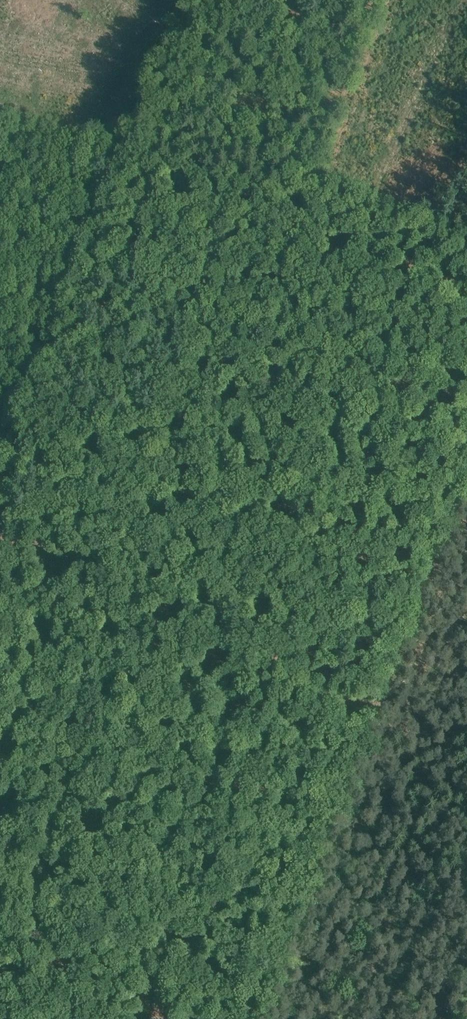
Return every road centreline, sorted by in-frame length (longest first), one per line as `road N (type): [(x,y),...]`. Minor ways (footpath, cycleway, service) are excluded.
road 1 (track): [(179,0),(0,445)]
road 2 (track): [(0,855),(340,966)]

